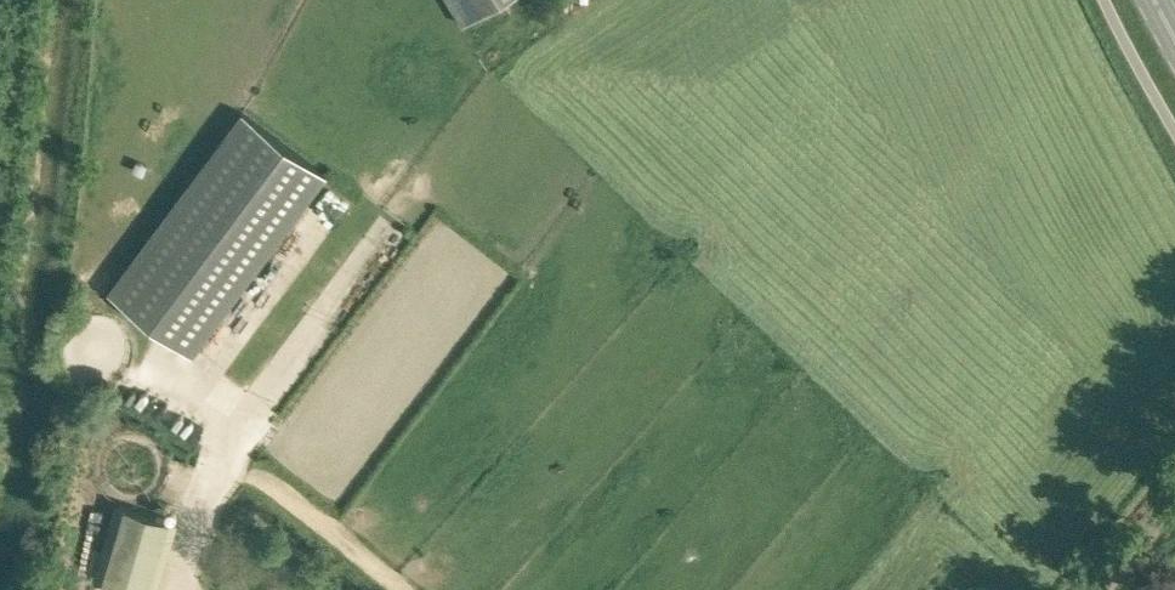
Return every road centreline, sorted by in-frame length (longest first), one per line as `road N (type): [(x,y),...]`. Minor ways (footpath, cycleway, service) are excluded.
road 1 (unclassified): [(1097,589),(1174,494)]

